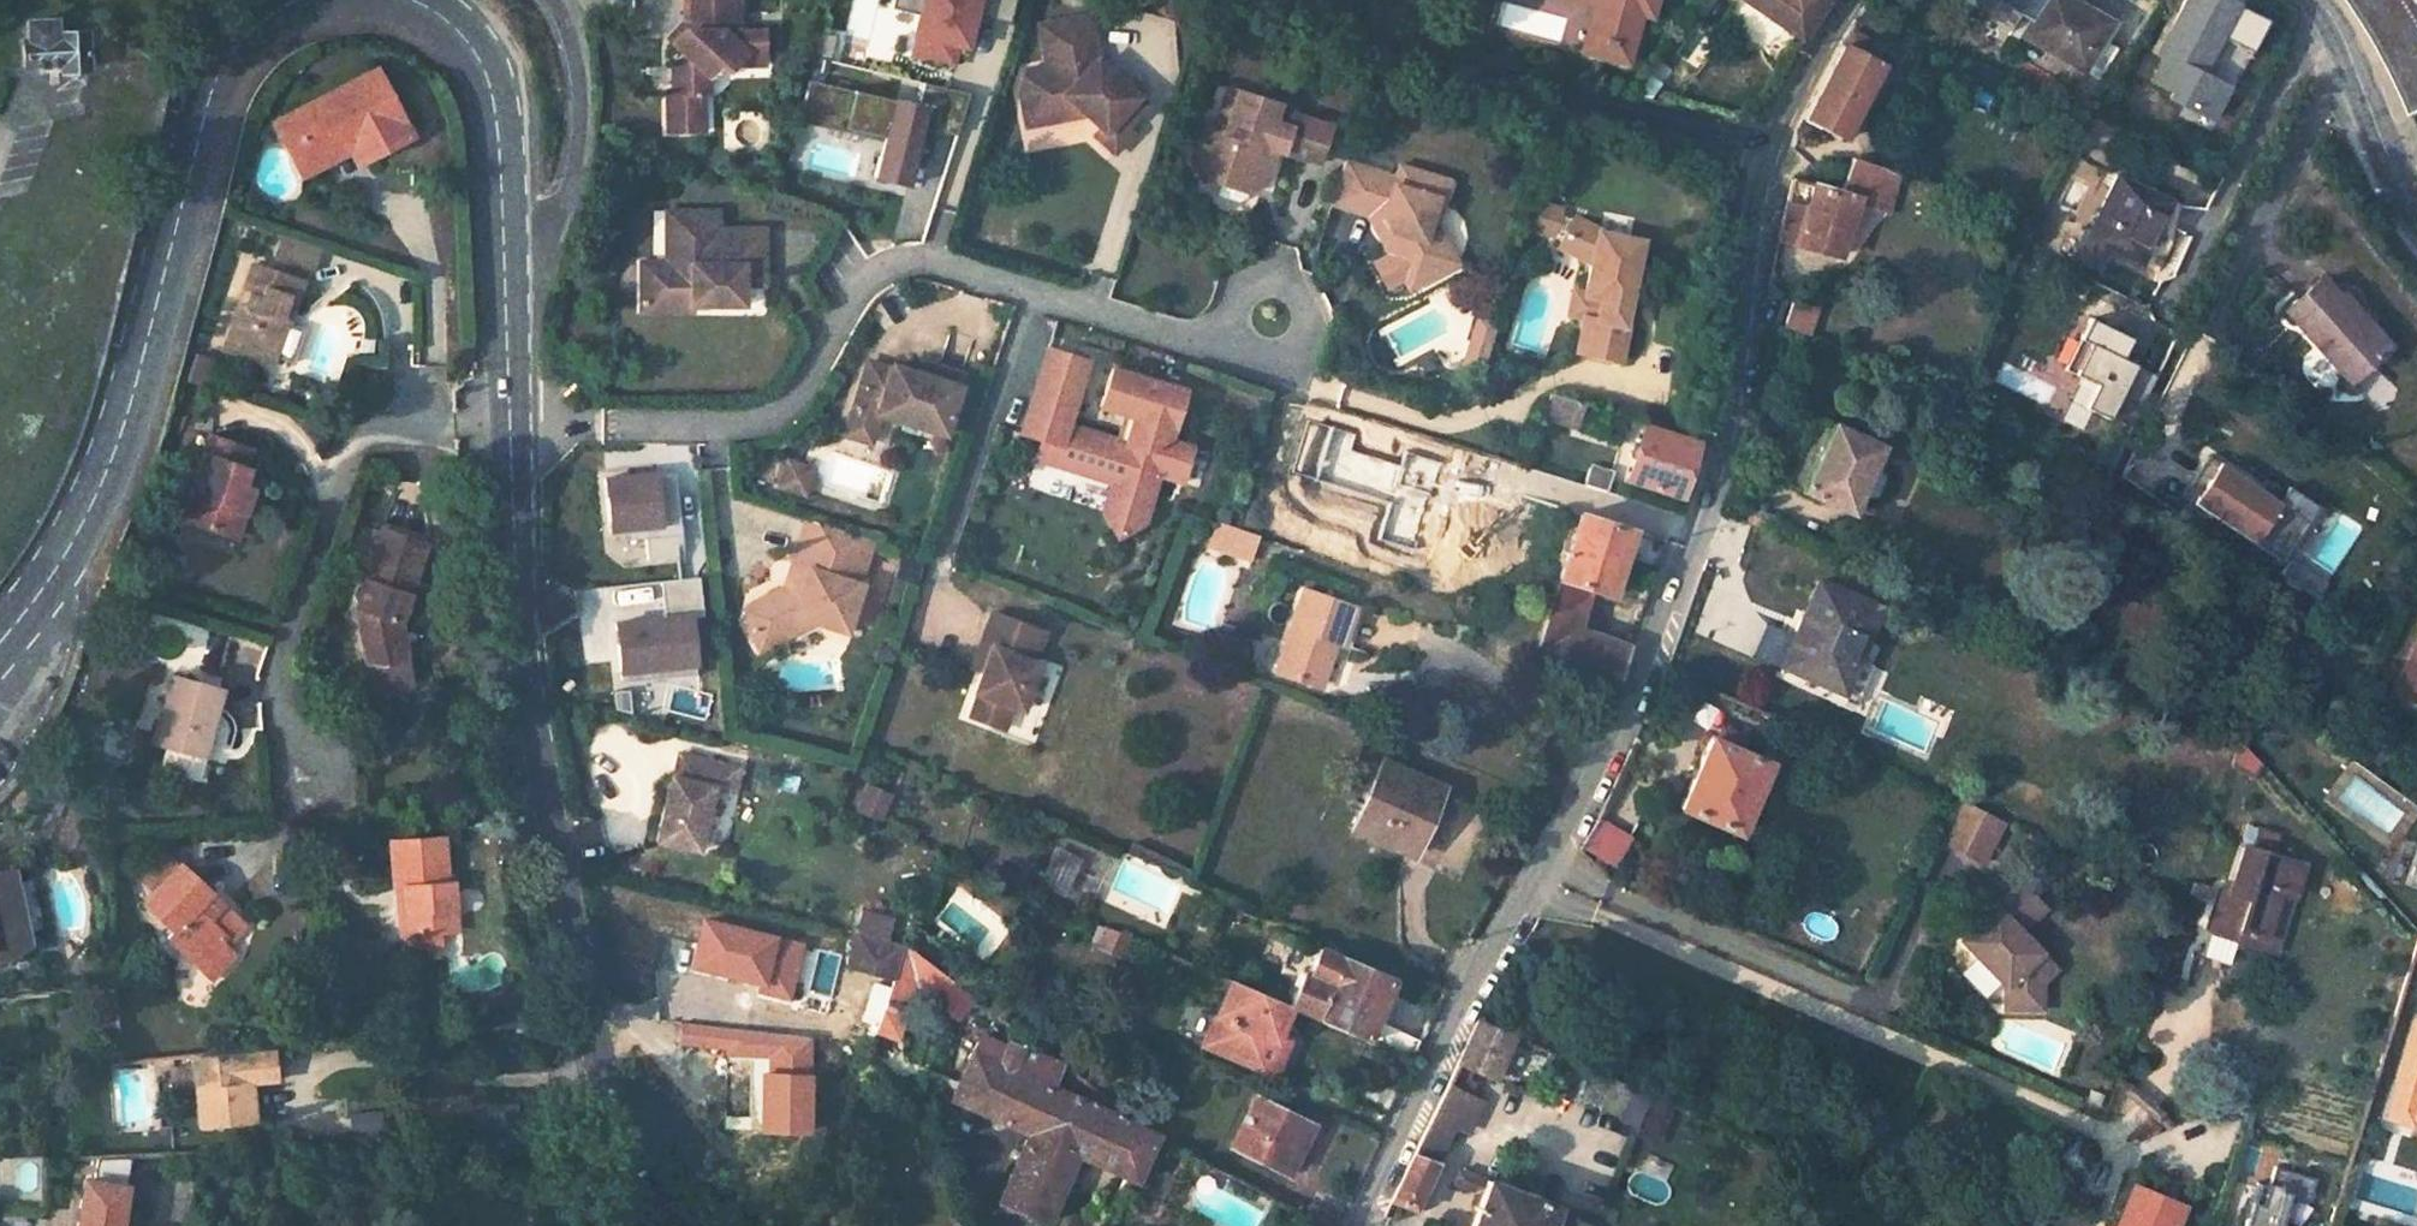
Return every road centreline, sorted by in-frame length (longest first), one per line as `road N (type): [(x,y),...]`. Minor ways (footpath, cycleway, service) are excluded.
road 1 (tertiary): [(1357,1225),(1679,588),(1767,141)]
road 2 (tertiary): [(505,299),(517,590),(533,703),(621,1170),(677,1225)]
road 3 (tertiary): [(0,643),(37,598),(104,484),(215,84),(253,23),(302,0)]
road 4 (residential): [(1272,0),(1465,76),(1767,141)]
road 5 (tertiary): [(418,0),(466,38),(494,108),(505,299)]
road 6 (residential): [(541,0),(572,55),(571,163),(505,299)]
road 7 (unclassified): [(2416,211),(2318,0)]
road 8 (tertiary): [(1767,141),(1848,0)]

